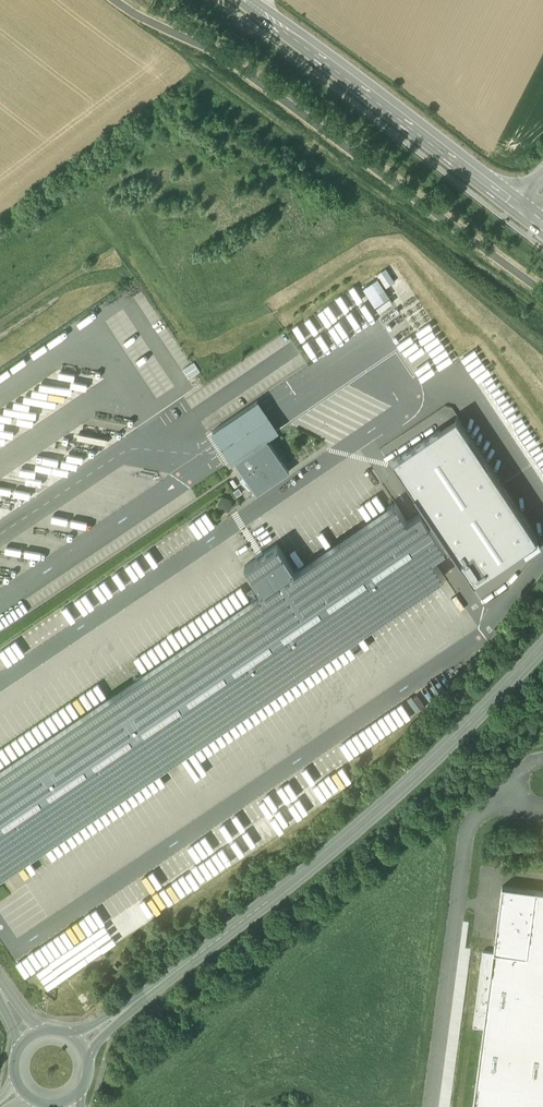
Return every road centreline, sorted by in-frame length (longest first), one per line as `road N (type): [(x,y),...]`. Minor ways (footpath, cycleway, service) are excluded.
road 1 (unclassified): [(542,641),(359,826),(80,1044)]
road 2 (secondary): [(526,211),(246,0)]

